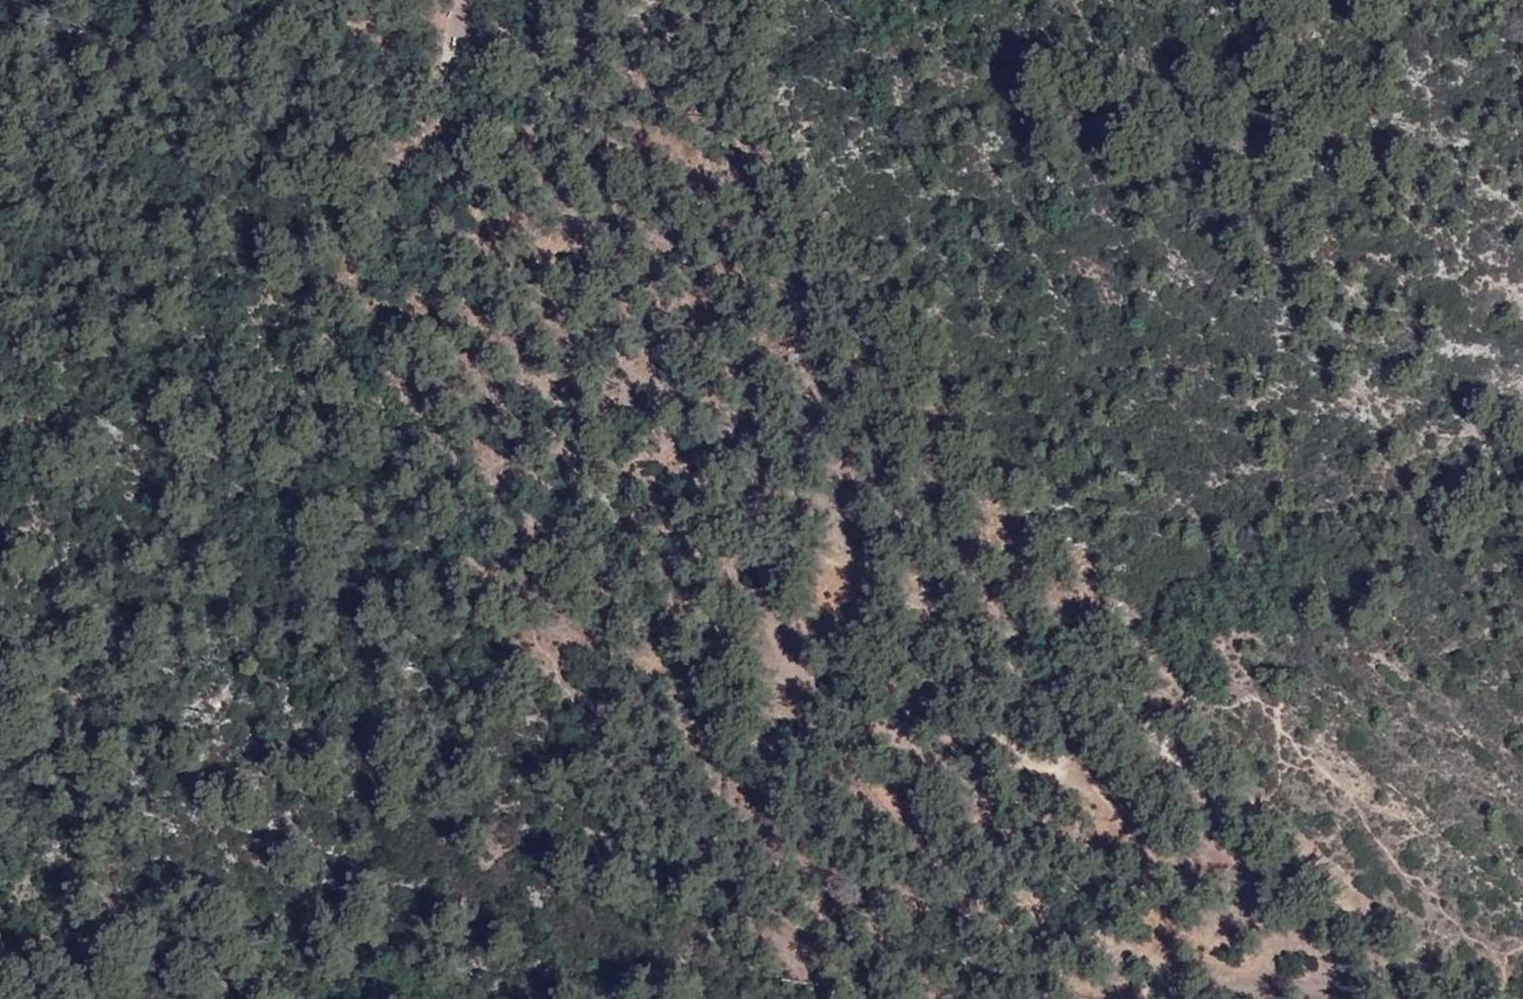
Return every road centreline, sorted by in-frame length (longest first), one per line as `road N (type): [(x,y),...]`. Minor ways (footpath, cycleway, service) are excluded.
road 1 (track): [(510,0),(528,84),(581,179),(640,282),(743,418)]

